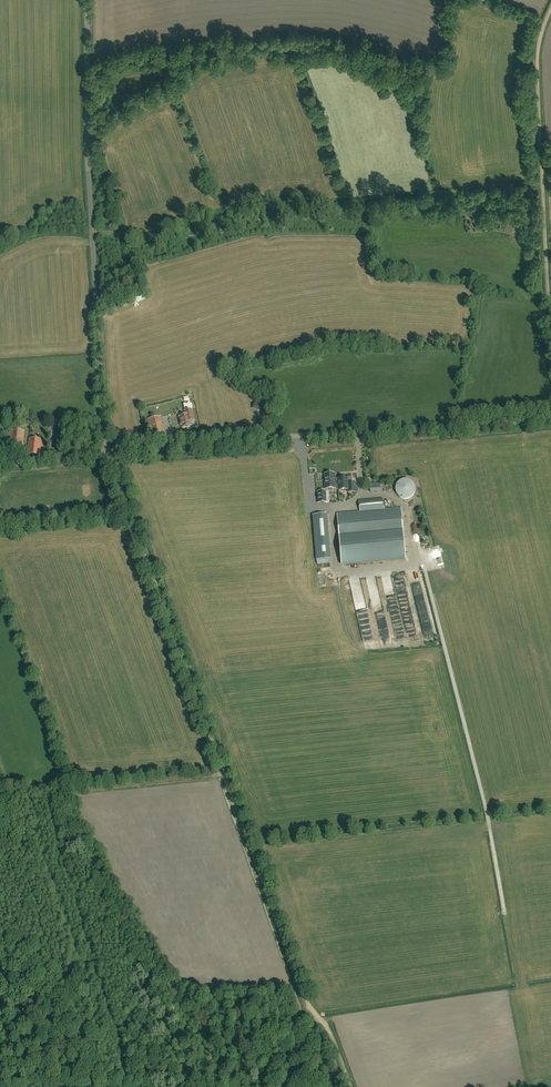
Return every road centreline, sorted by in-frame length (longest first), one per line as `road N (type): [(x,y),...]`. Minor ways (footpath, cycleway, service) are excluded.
road 1 (track): [(349,1086),(330,1035),(302,998),(108,455)]
road 2 (unclassified): [(108,455),(86,120),(88,0)]
road 3 (unclassified): [(550,421),(108,455)]
road 4 (track): [(550,6),(536,67),(550,316)]

